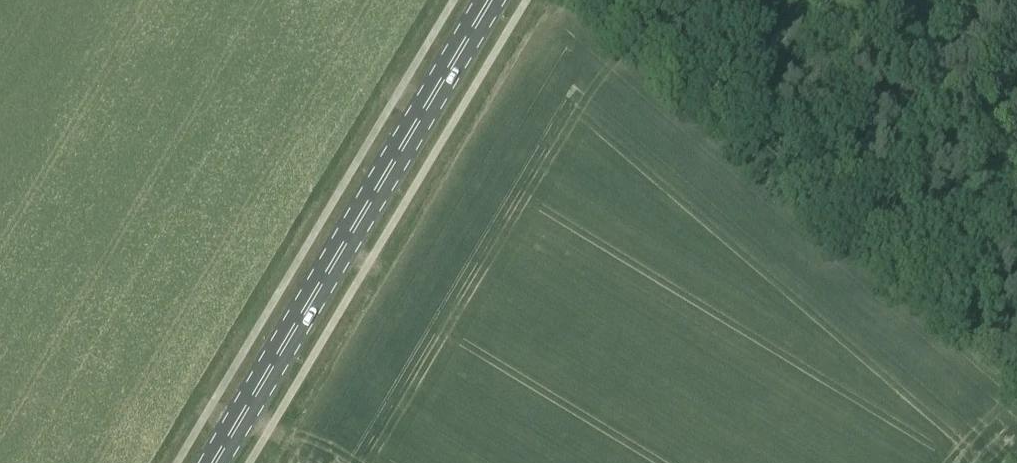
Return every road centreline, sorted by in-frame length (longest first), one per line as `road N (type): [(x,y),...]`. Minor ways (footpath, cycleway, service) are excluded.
road 1 (primary): [(214,462),(490,0)]

